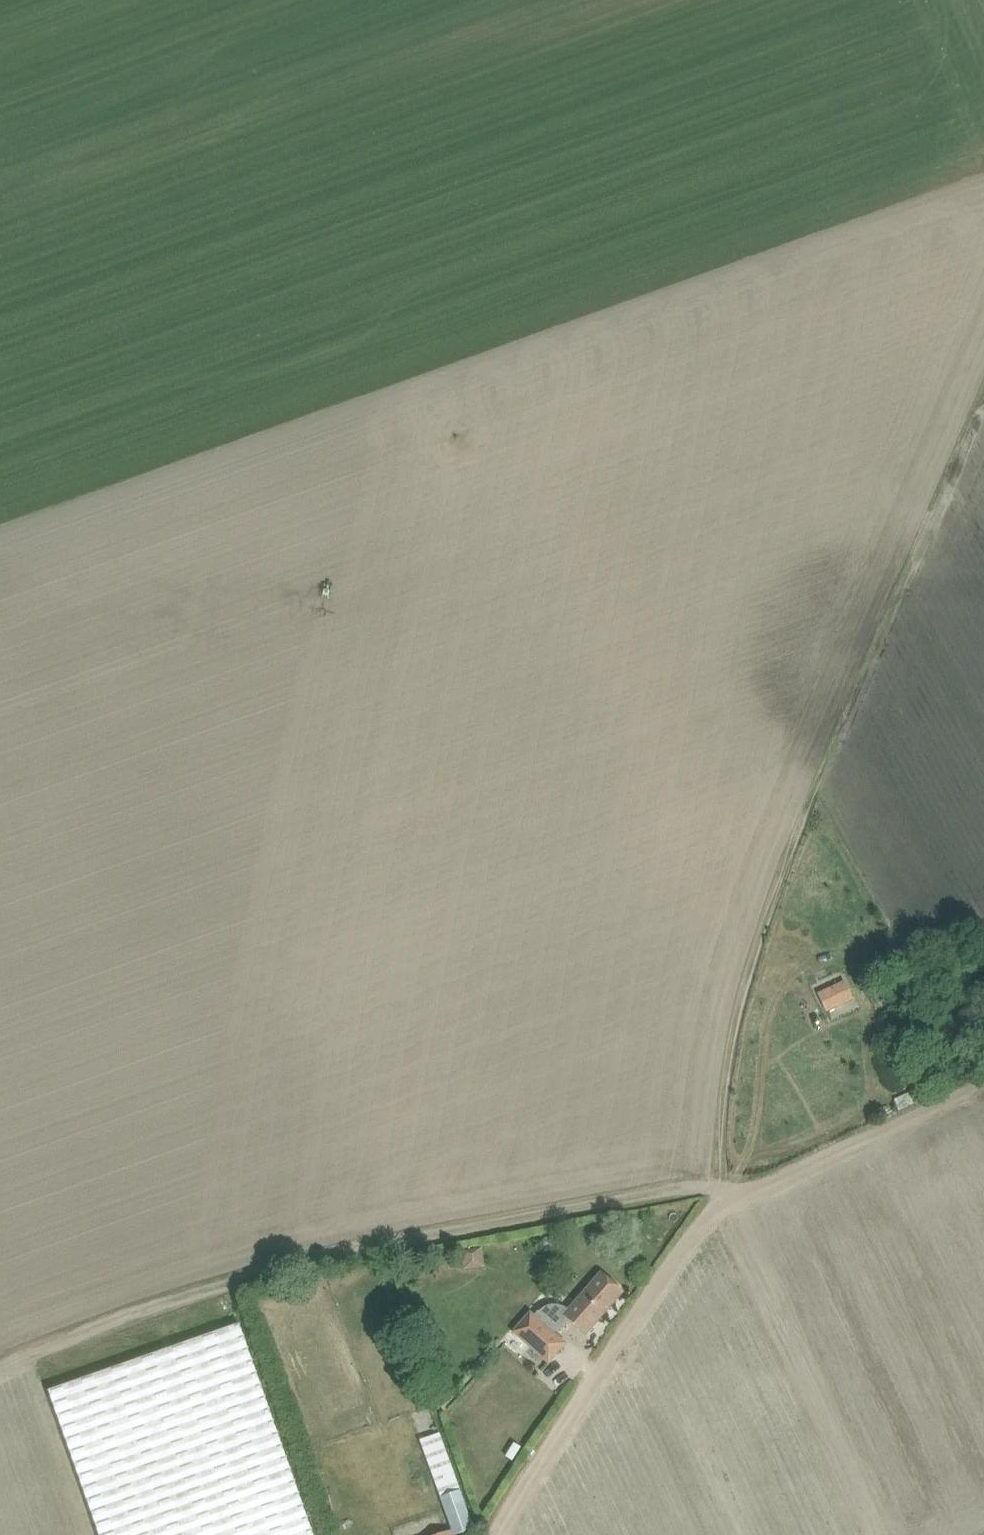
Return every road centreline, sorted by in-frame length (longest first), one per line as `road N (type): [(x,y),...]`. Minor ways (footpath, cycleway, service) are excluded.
road 1 (track): [(983,396),(767,943),(736,1182)]
road 2 (track): [(0,1360),(314,1249),(669,1186),(736,1182)]
road 3 (track): [(736,1182),(617,1332),(502,1534)]
road 4 (track): [(736,1182),(983,1089)]

